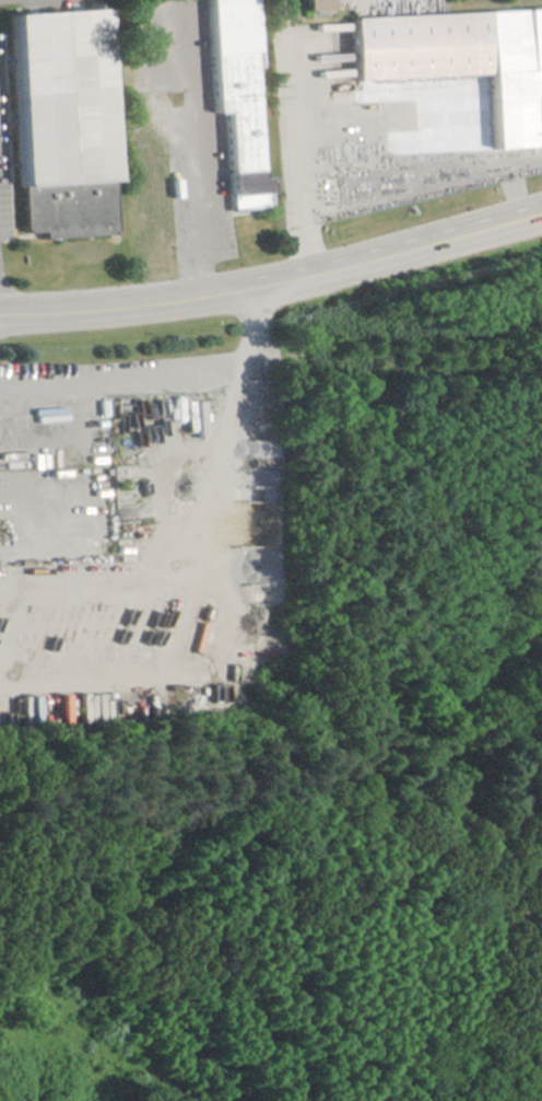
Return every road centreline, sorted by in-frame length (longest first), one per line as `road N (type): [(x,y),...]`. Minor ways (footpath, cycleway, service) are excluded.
road 1 (secondary): [(255,287),(541,206)]
road 2 (secondary): [(0,305),(255,287)]

